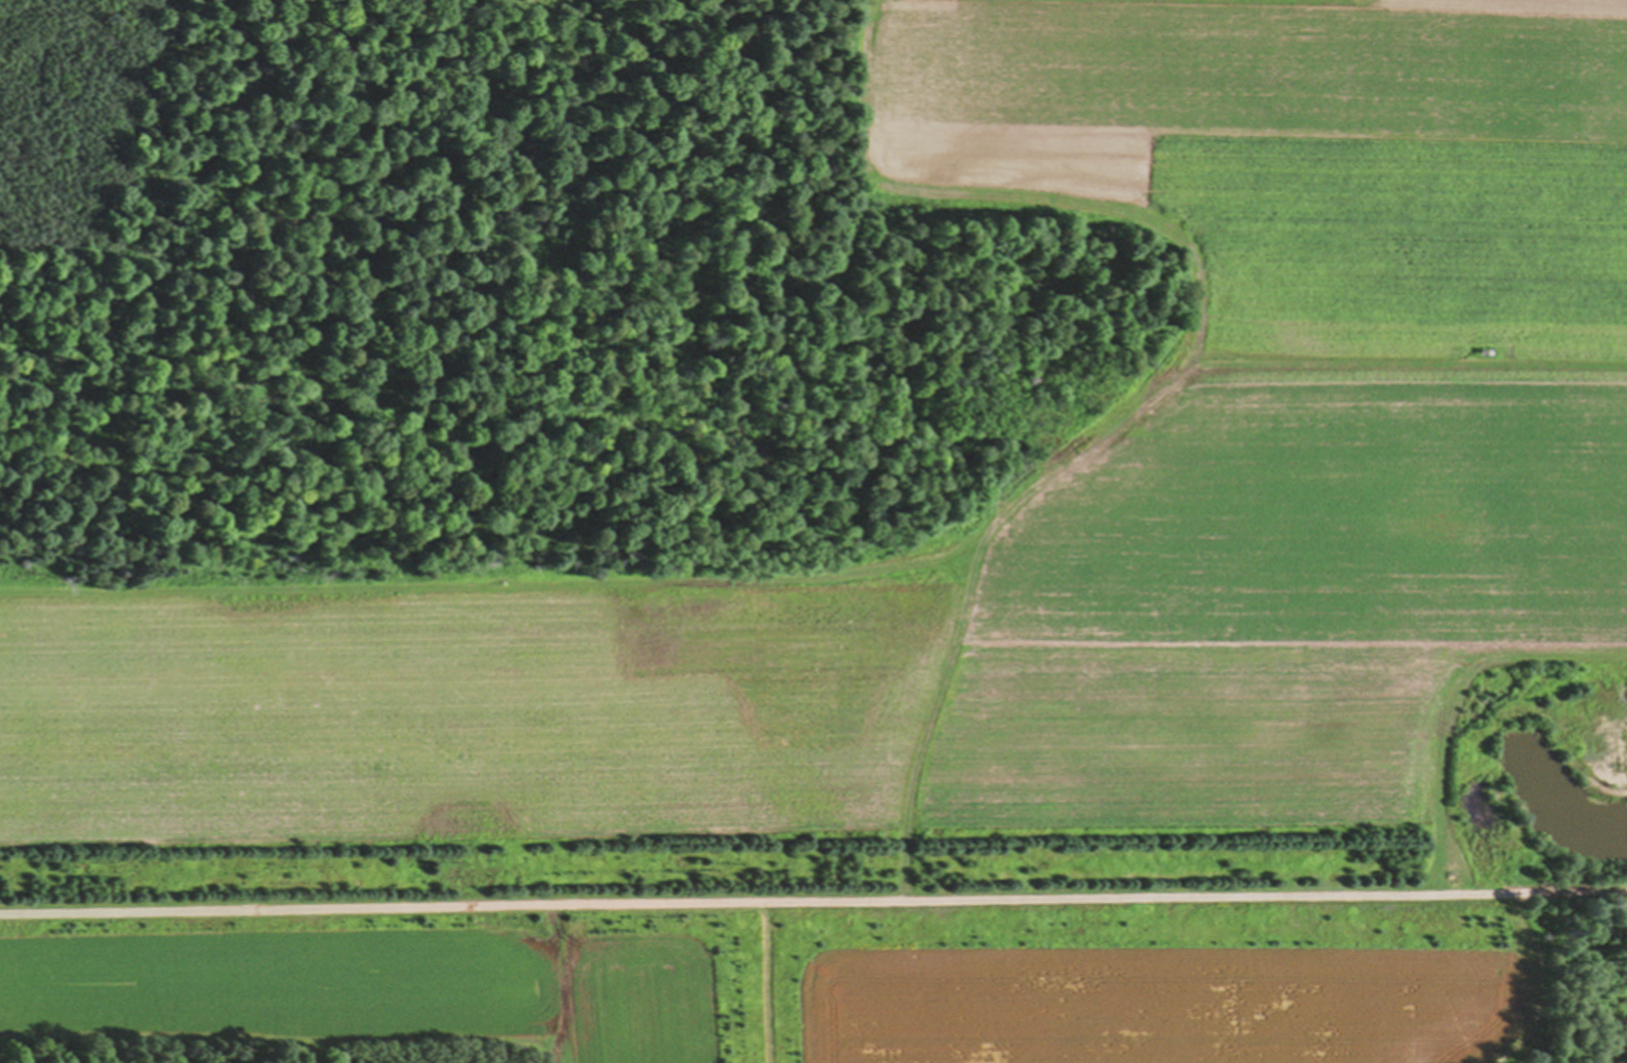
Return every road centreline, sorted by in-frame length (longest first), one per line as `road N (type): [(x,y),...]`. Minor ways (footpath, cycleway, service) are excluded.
road 1 (track): [(0,913),(1626,890)]

